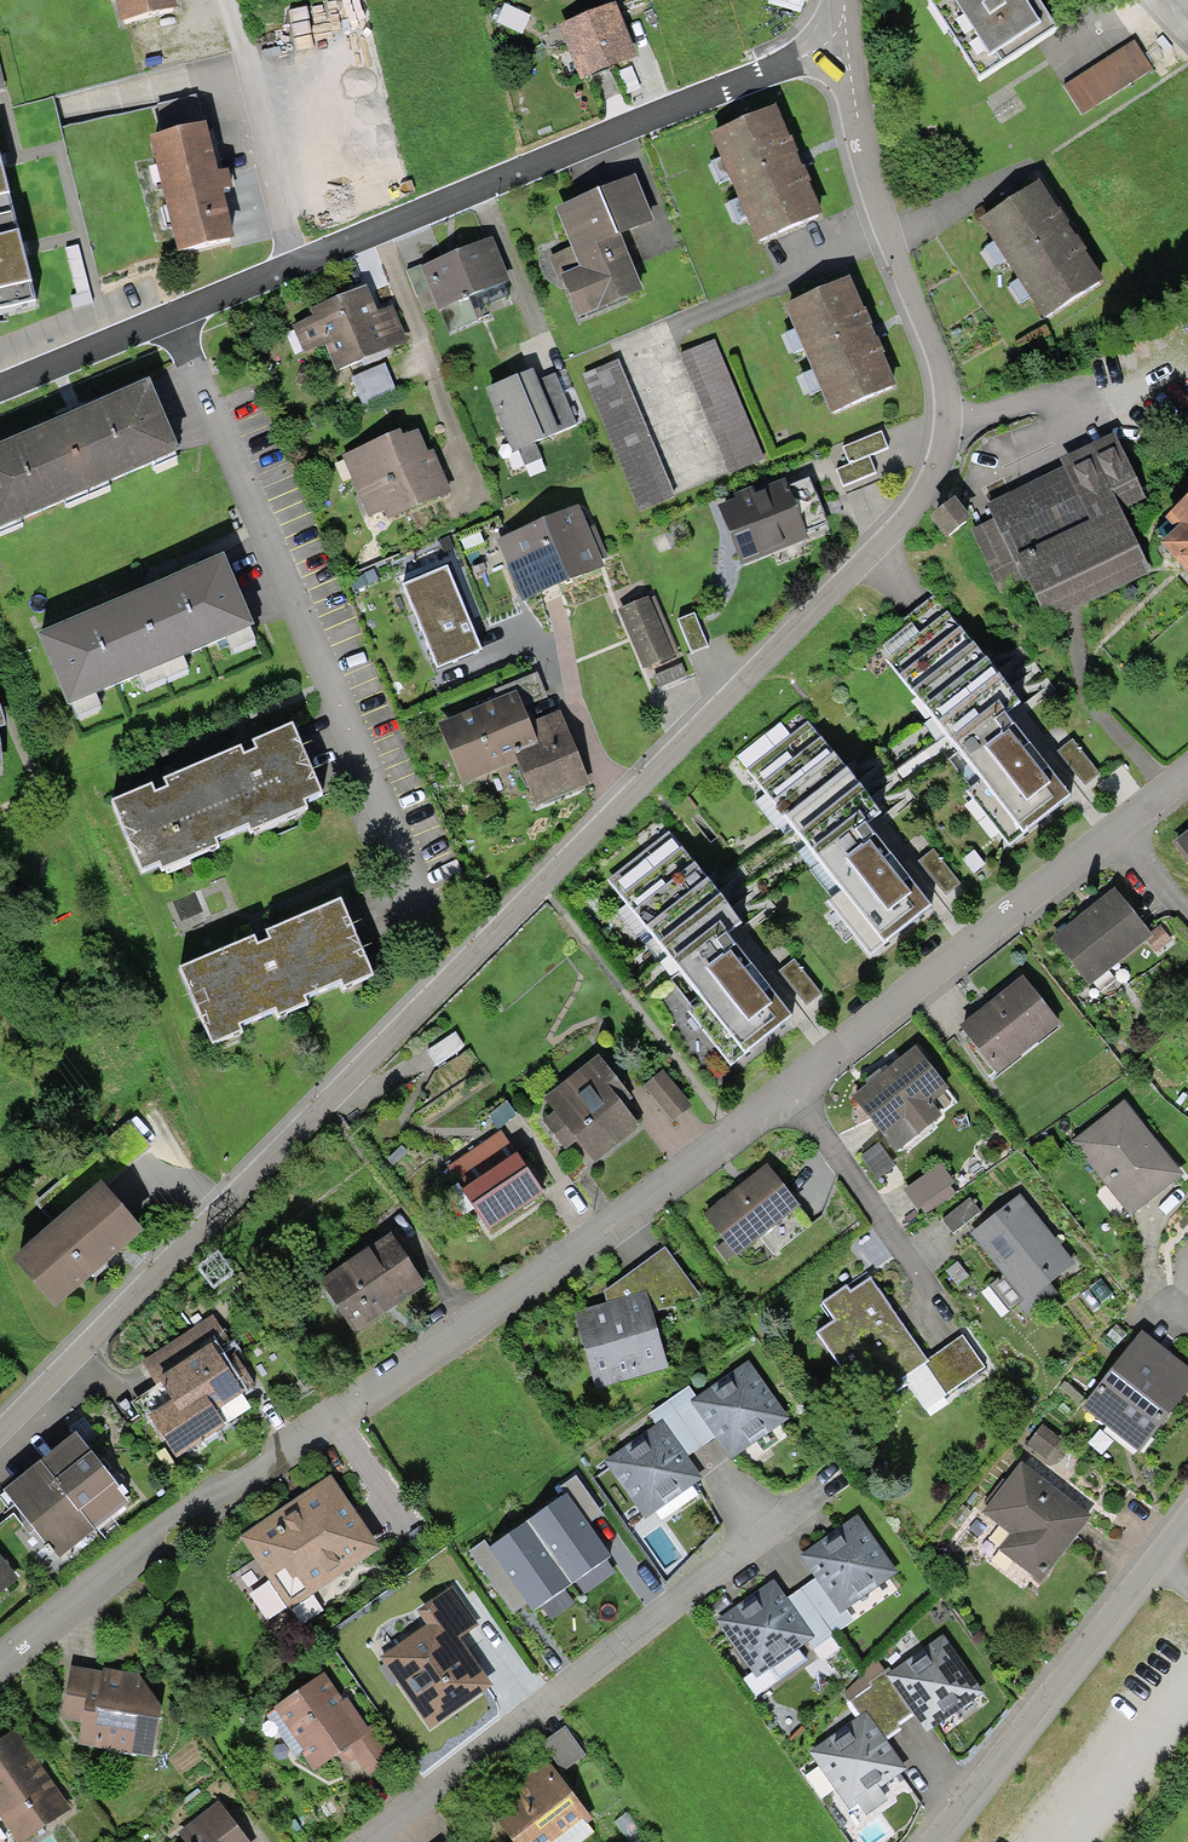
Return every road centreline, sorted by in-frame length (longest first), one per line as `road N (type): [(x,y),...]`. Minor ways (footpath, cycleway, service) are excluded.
road 1 (residential): [(0,1434),(460,959),(908,515),(935,469),(950,421),(941,377),(885,236),(826,34)]
road 2 (residential): [(1187,775),(789,1092),(90,1581),(0,1659)]
road 3 (residential): [(826,34),(792,65),(292,270)]
road 4 (residential): [(368,1841),(817,1492)]
road 5 (residential): [(1187,1525),(937,1841)]
road 6 (residential): [(292,270),(0,390)]
road 7 (residential): [(228,0),(292,270)]

